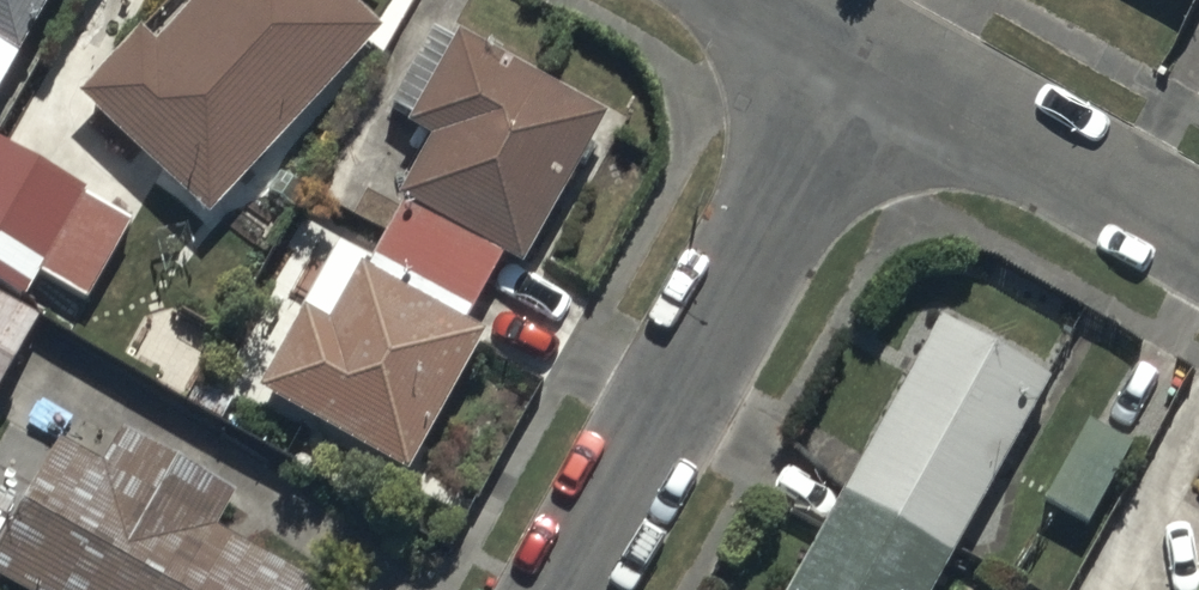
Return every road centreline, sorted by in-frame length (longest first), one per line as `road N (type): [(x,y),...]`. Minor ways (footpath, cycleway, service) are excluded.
road 1 (residential): [(874,48),(563,589)]
road 2 (residential): [(874,48),(1198,231)]

